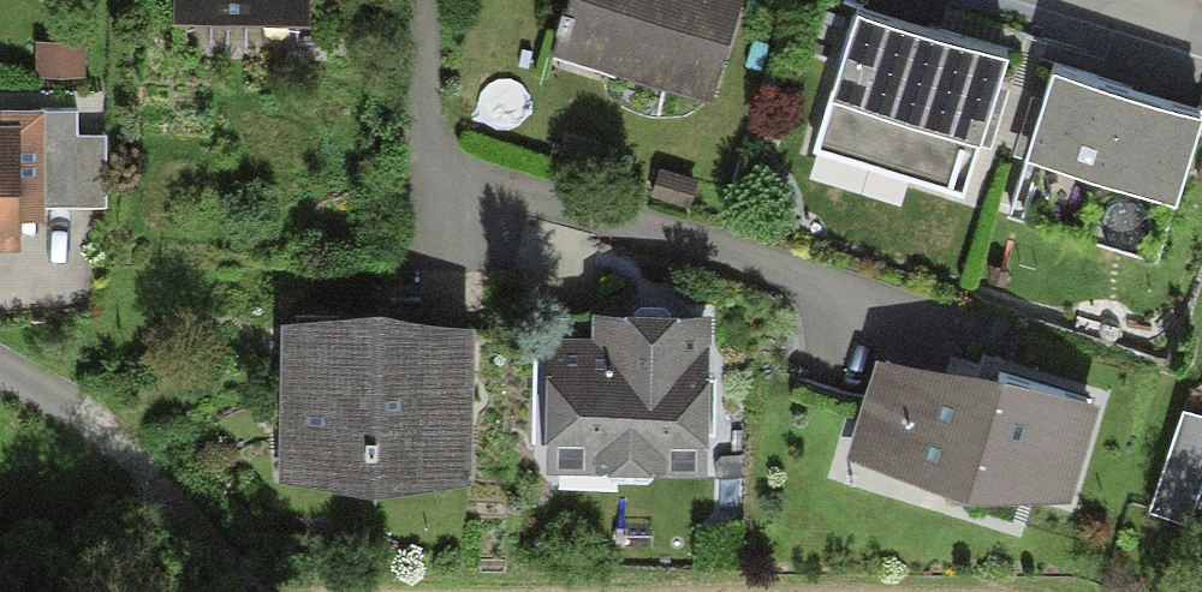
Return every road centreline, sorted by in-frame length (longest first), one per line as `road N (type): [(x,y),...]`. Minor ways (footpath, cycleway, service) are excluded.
road 1 (residential): [(0,375),(140,472),(209,553)]

